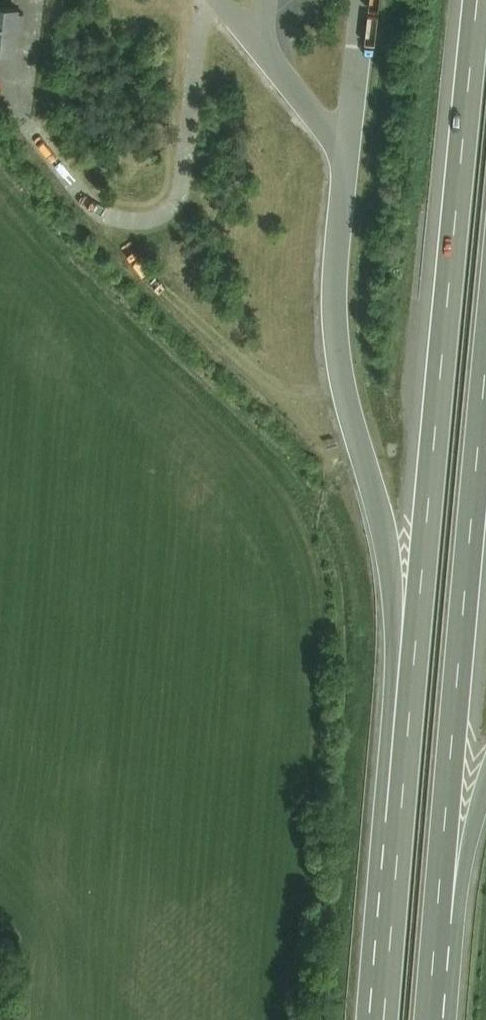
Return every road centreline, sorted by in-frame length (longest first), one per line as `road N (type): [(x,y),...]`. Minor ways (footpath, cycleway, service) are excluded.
road 1 (motorway): [(477,0),(393,898)]
road 2 (motorway): [(431,979),(485,366)]
road 3 (motorway): [(381,519),(394,626),(377,848),(393,898)]
road 4 (motorway): [(431,979),(456,944),(485,774)]
road 5 (motorway): [(393,898),(384,1019)]

